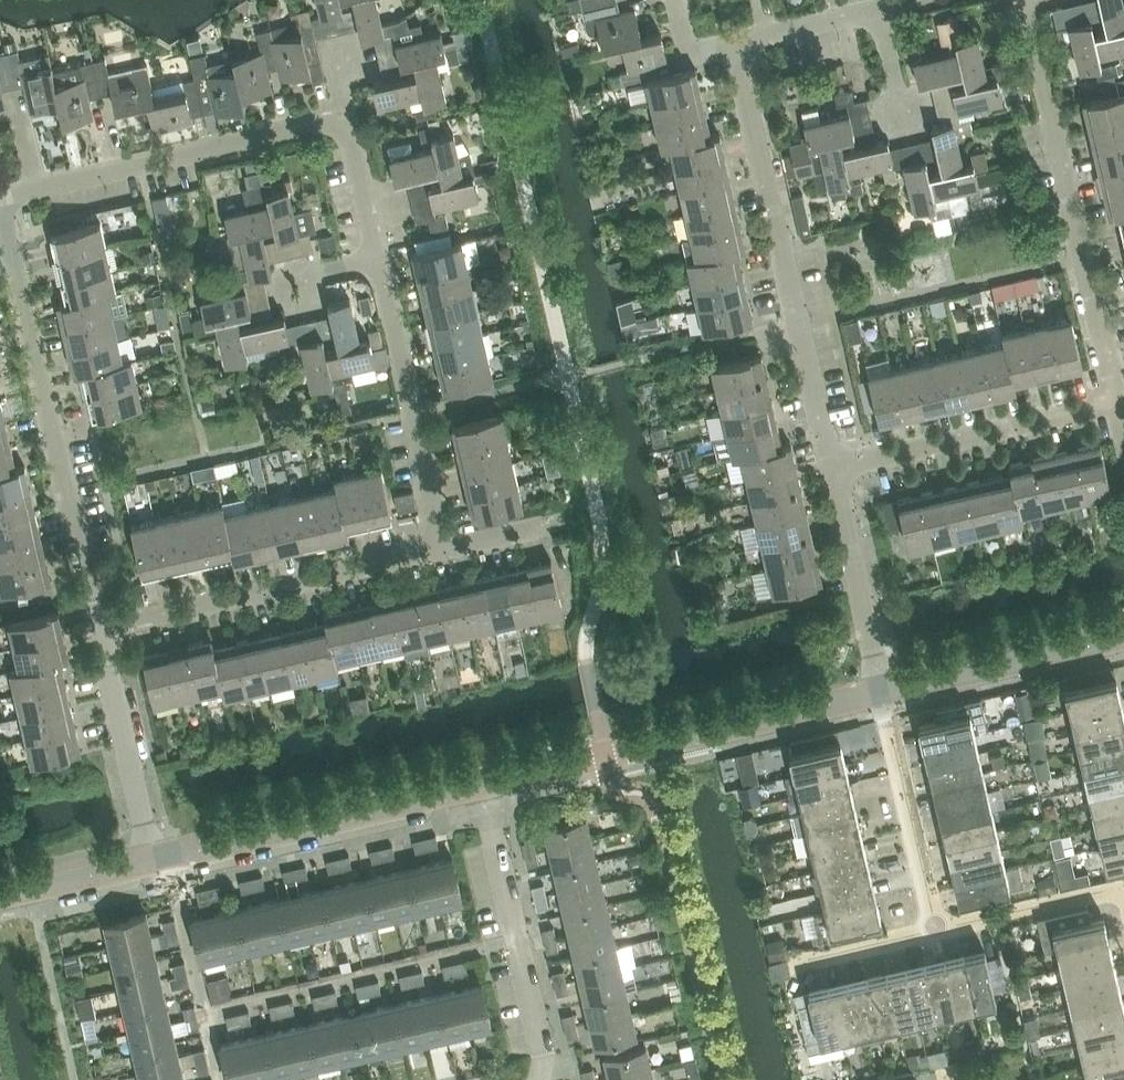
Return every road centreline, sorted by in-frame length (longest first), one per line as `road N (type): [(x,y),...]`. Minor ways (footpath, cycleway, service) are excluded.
road 1 (residential): [(6,203),(99,627)]
road 2 (residential): [(831,467),(740,66),(745,47)]
road 3 (residential): [(1025,0),(1116,402)]
road 4 (tertiary): [(483,784),(883,692)]
road 5 (residential): [(99,627),(448,546)]
road 6 (residential): [(339,124),(316,122),(20,192),(6,203)]
road 7 (tertiary): [(153,859),(483,784)]
road 8 (residential): [(541,1079),(545,1053),(483,784)]
road 9 (residential): [(448,546),(379,256)]
road 10 (residential): [(831,467),(1116,402)]
road 11 (tertiary): [(883,692),(1123,636)]
road 12 (residential): [(936,930),(883,692)]
road 13 (residential): [(99,627),(153,859)]
road 14 (residential): [(883,692),(831,467)]
road 15 (residential): [(936,930),(1123,887)]
road 16 (tertiary): [(0,895),(153,859)]
road 17 (residential): [(379,256),(352,141),(339,124)]
road 18 (residential): [(745,47),(774,31),(877,9)]
road 19 (residential): [(810,959),(936,930)]

